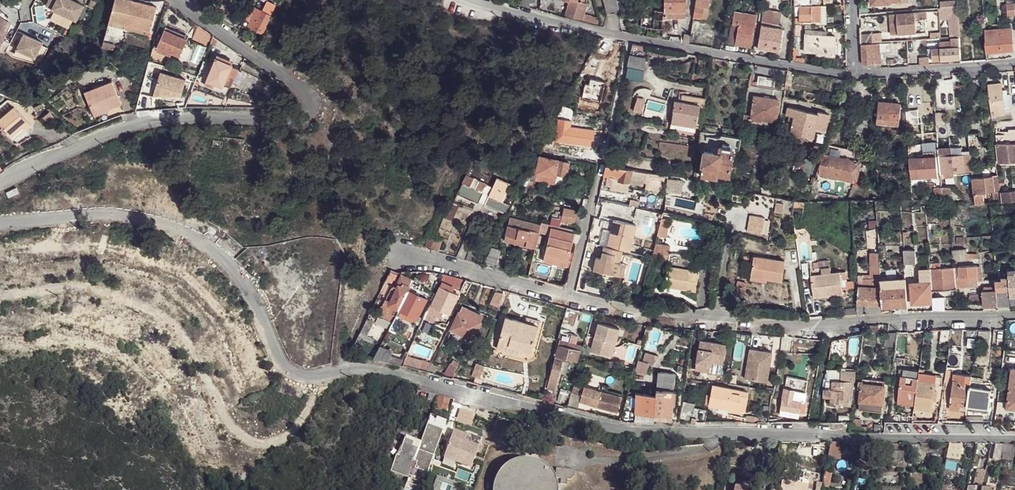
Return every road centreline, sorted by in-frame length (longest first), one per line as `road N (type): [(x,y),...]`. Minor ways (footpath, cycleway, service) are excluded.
road 1 (residential): [(0,226),(118,215),(185,231),(235,270),(281,364),(296,376),(365,370),(642,435),(1014,434)]
road 2 (residential): [(0,187),(128,126),(191,115),(287,119),(308,109),(301,92),(179,0)]
road 3 (residential): [(571,294),(654,312),(810,327),(1014,317)]
road 4 (residential): [(479,0),(613,35),(855,76)]
road 5 (residential): [(239,436),(196,355),(162,317),(80,290),(0,299)]
road 6 (residential): [(571,294),(620,80)]
road 7 (residential): [(397,251),(571,294)]
road 8 (residential): [(855,76),(1014,64)]

